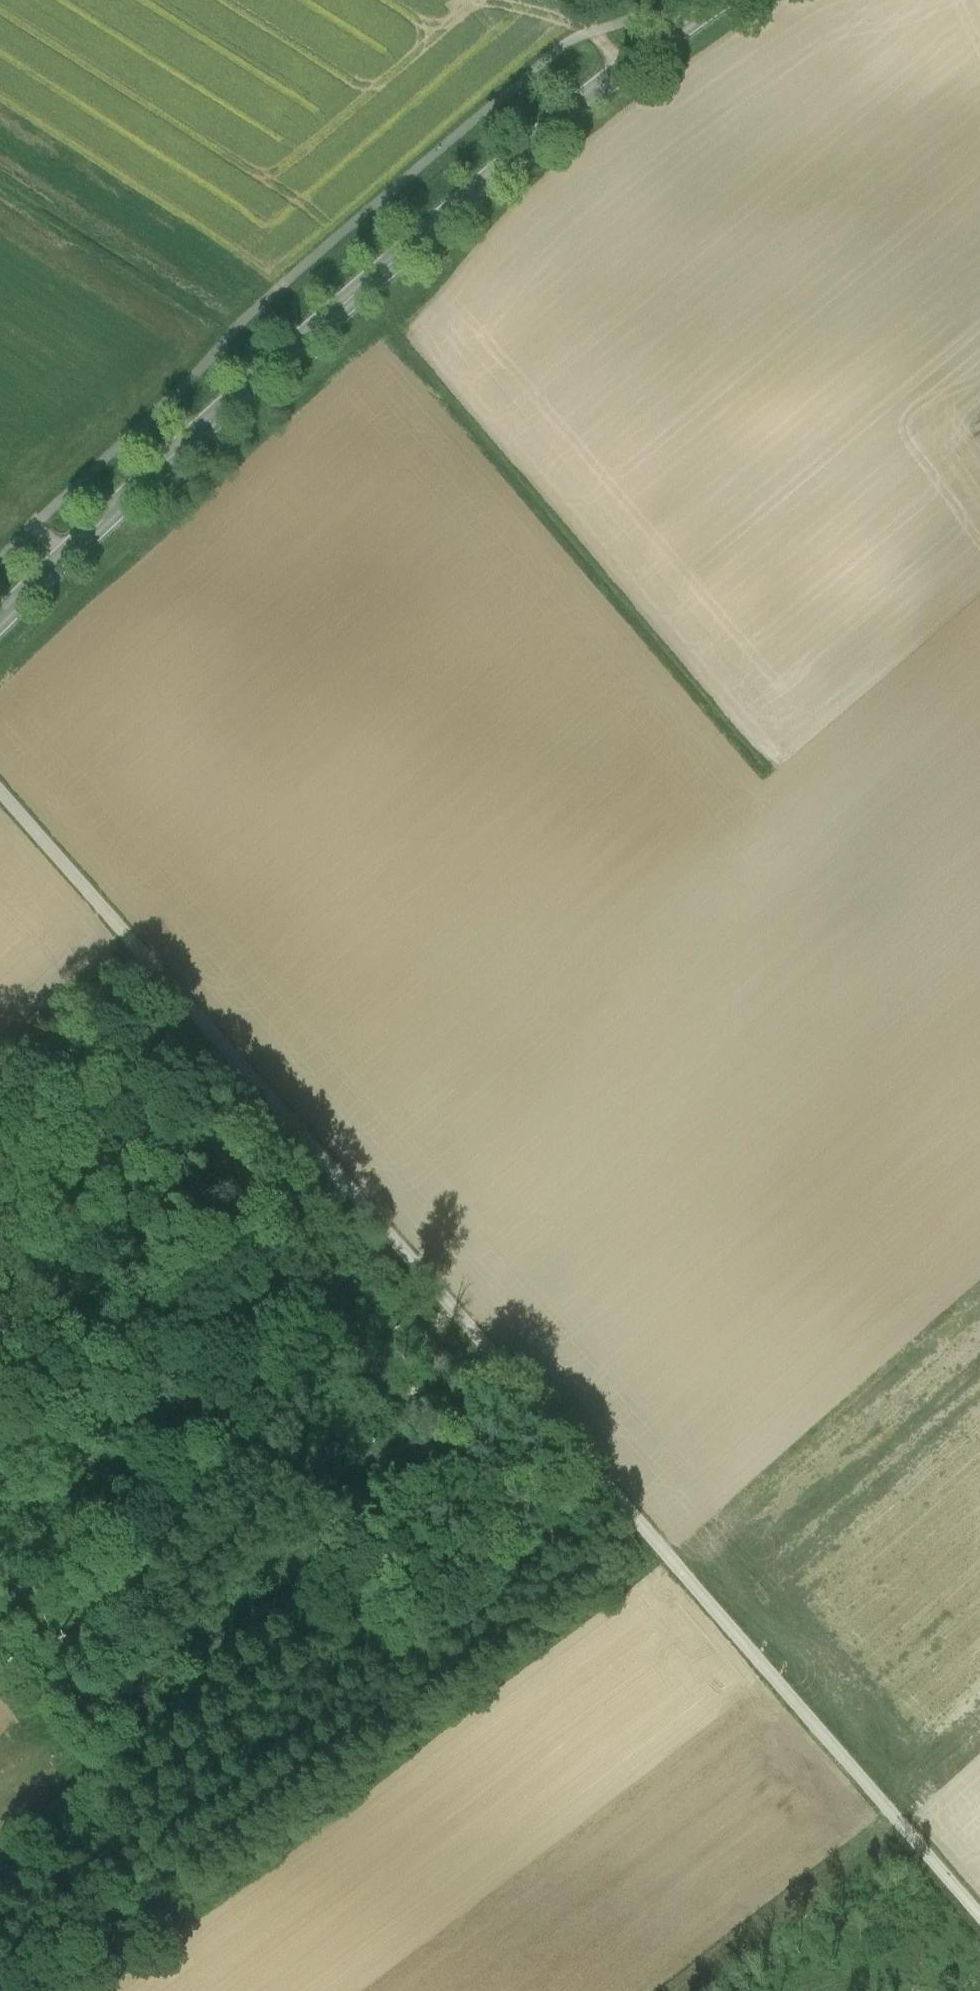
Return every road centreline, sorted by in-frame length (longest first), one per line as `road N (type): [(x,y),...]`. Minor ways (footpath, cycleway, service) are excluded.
road 1 (unclassified): [(979,1916),(0,793)]
road 2 (tertiary): [(0,634),(317,330),(618,68),(727,0)]

